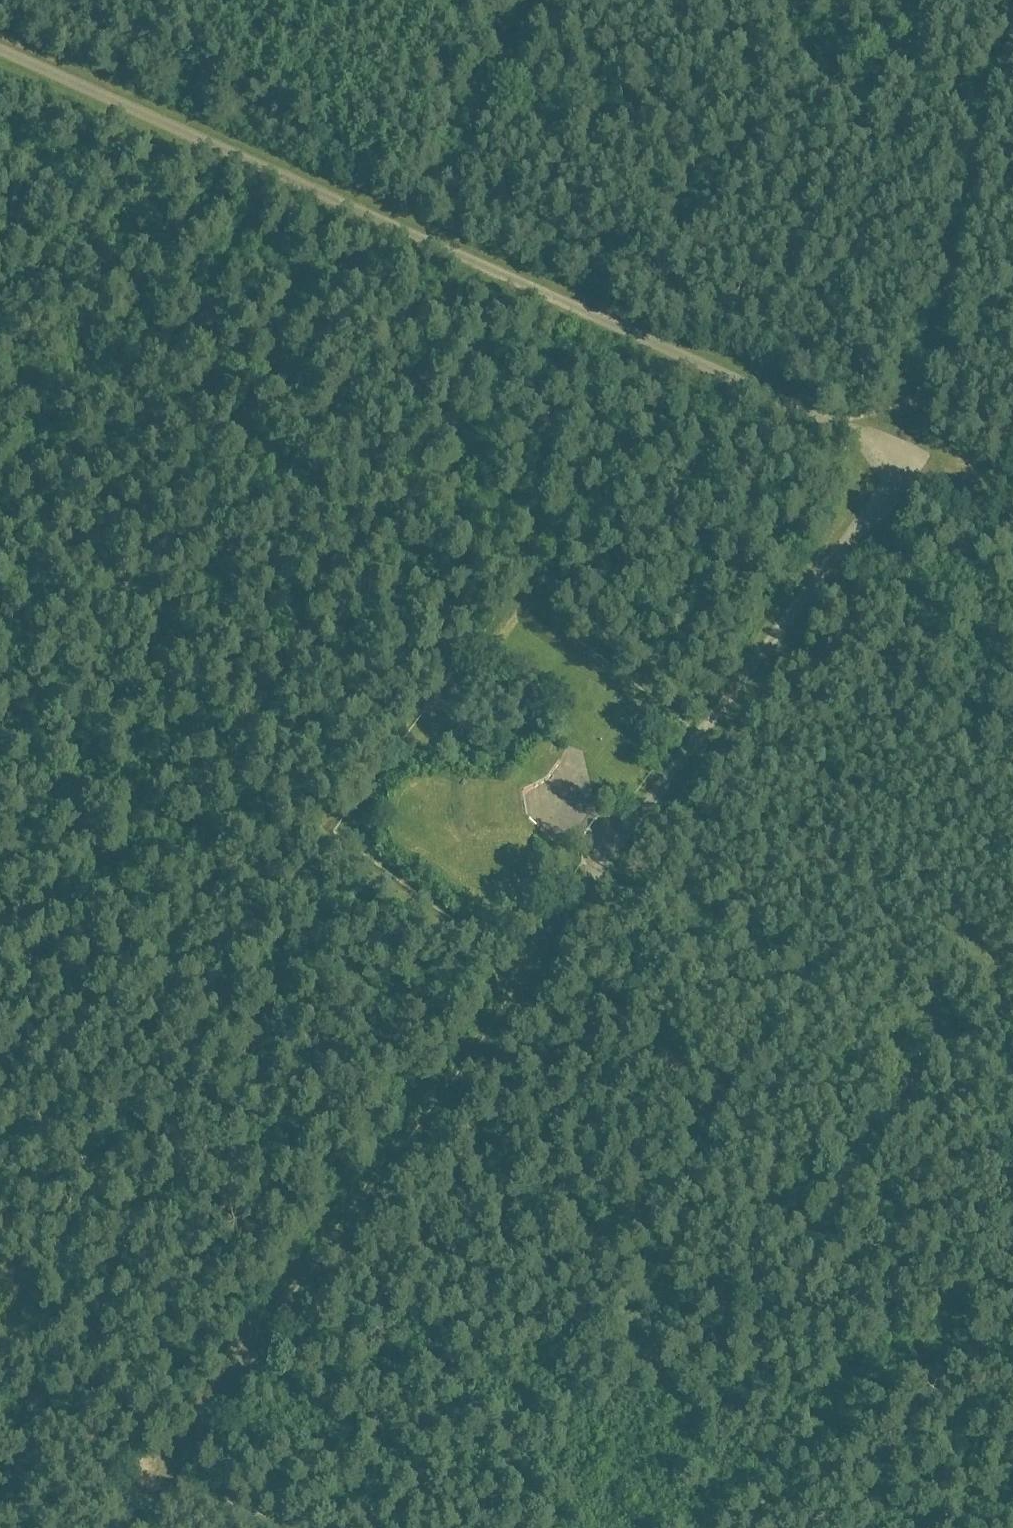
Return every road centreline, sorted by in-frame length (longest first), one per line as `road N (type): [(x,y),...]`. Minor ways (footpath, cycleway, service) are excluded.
road 1 (track): [(0,53),(899,450)]
road 2 (track): [(117,1527),(602,879)]
road 3 (track): [(899,450),(865,517),(602,879)]
road 4 (track): [(899,450),(1012,2)]
road 5 (track): [(0,1392),(302,1527)]

